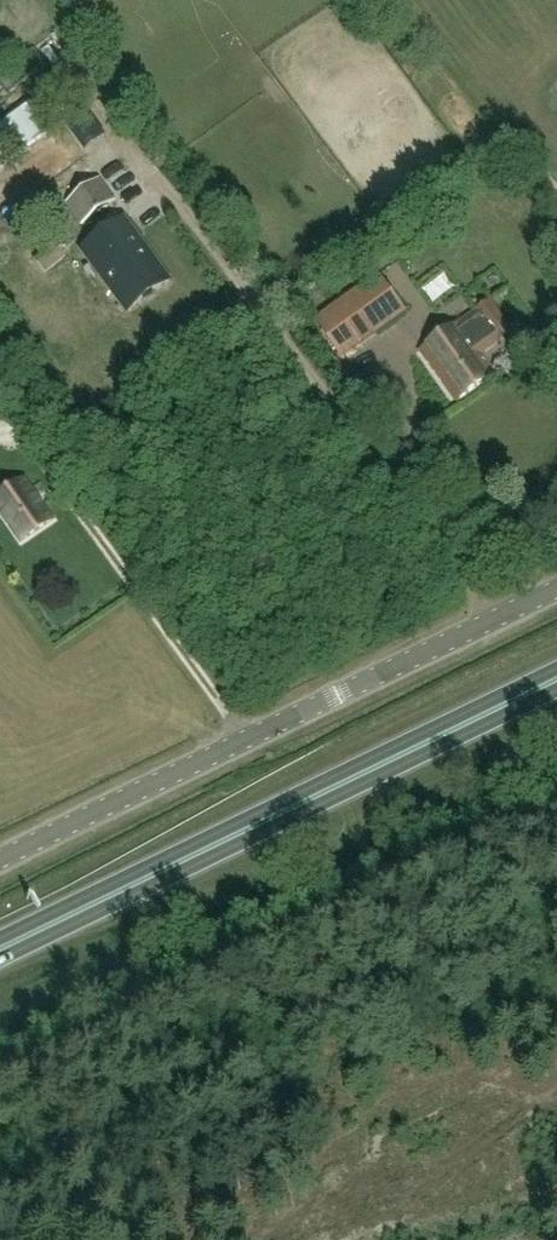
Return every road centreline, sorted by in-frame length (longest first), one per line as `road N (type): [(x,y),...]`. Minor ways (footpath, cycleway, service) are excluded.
road 1 (unclassified): [(0,873),(556,588)]
road 2 (trunk): [(0,951),(556,679)]

